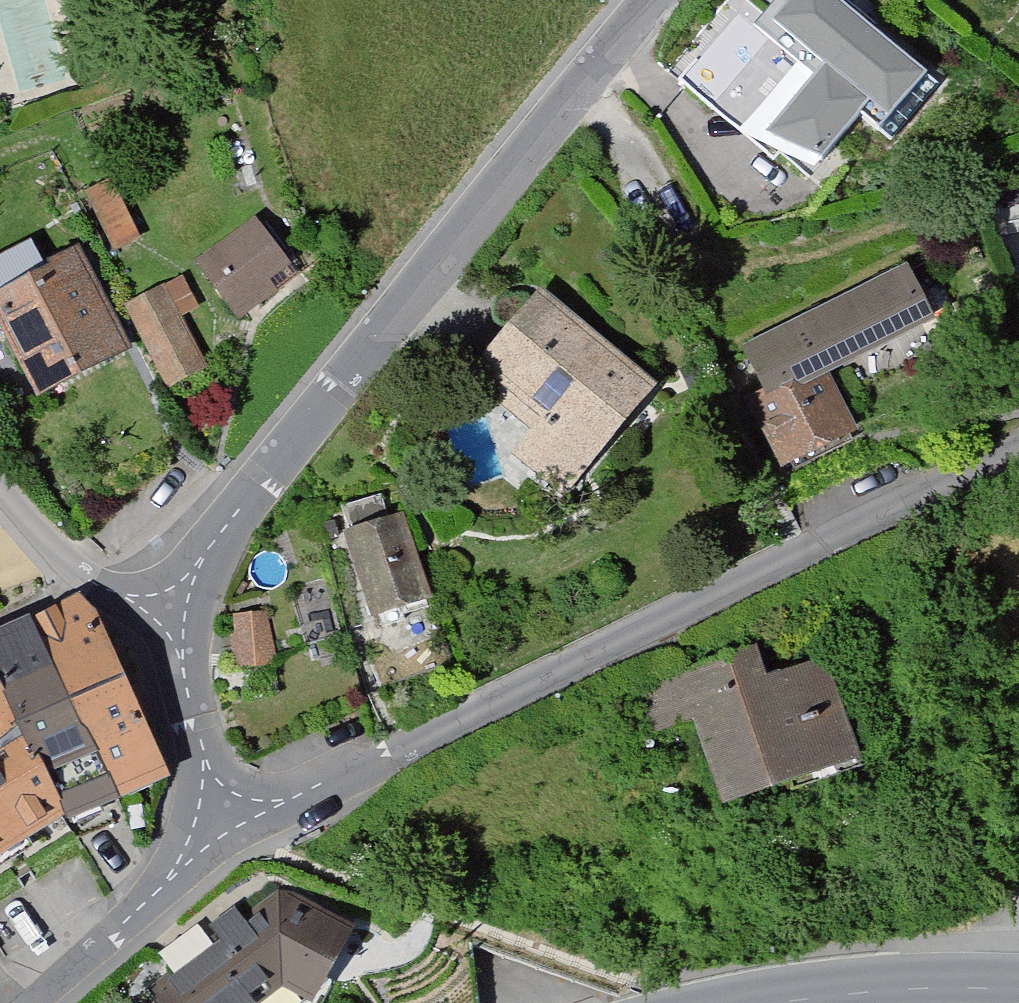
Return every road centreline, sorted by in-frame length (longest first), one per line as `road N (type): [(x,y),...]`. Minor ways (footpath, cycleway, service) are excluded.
road 1 (residential): [(1018,452),(228,828)]
road 2 (residential): [(183,622),(213,555),(286,460),(660,0)]
road 3 (residential): [(228,828),(25,1002)]
road 4 (residential): [(0,482),(81,575),(183,622)]
road 5 (residential): [(228,828),(186,692),(183,622)]
road 6 (tertiary): [(818,1002),(1018,993)]

